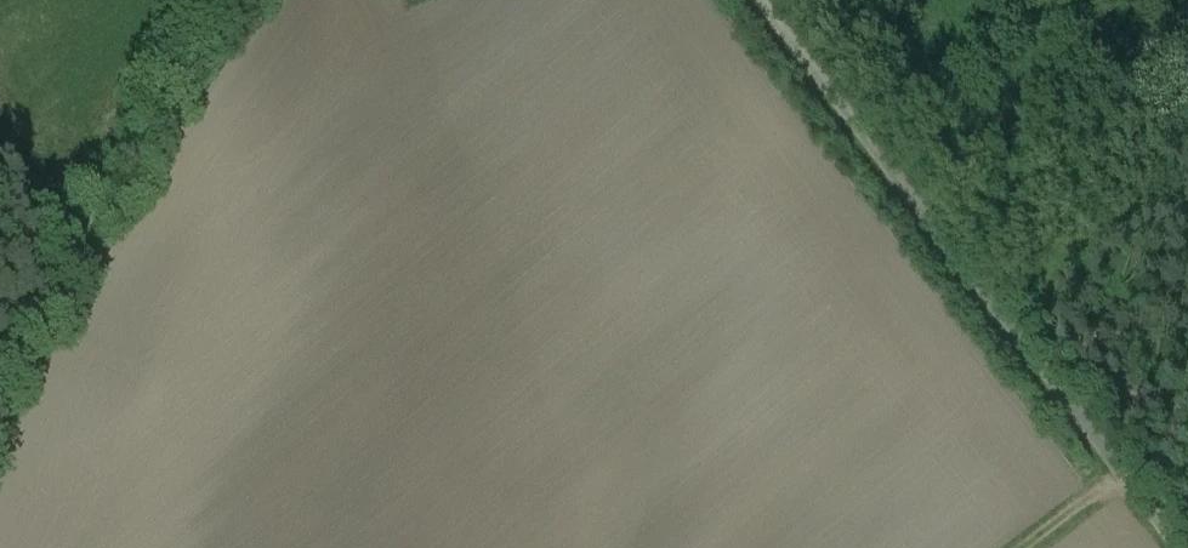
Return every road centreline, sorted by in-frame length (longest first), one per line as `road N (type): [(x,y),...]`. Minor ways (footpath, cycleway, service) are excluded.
road 1 (unclassified): [(756,0),(1174,547)]
road 2 (track): [(233,0),(99,197),(0,400)]

